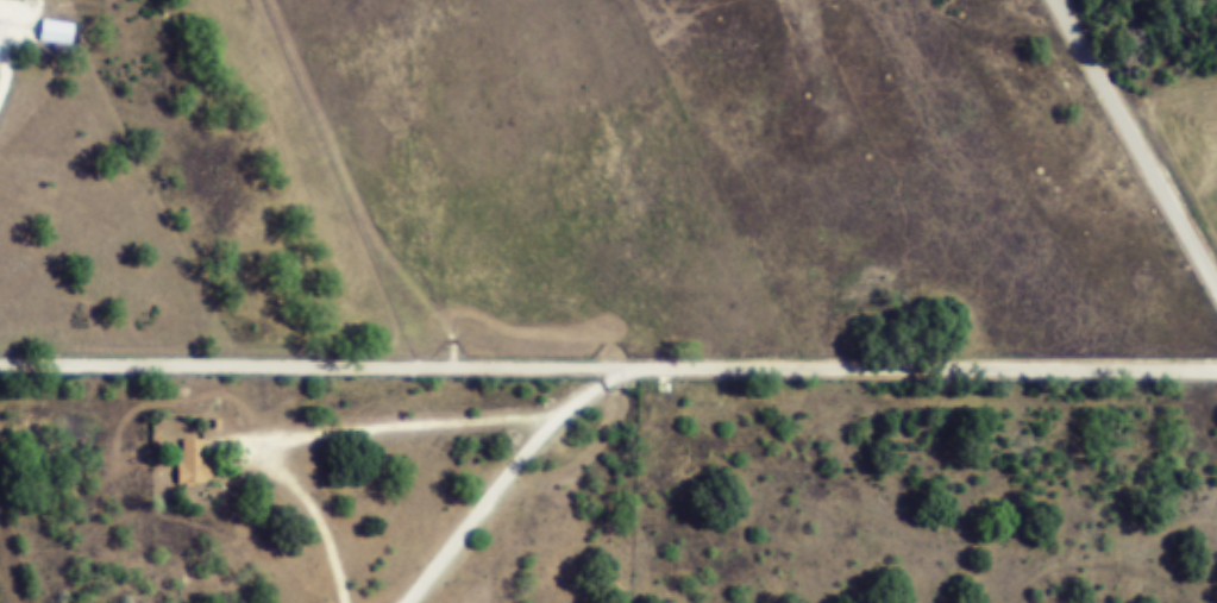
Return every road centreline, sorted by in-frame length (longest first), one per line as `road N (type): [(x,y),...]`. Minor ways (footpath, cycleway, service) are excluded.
road 1 (residential): [(1216,368),(836,359),(686,366),(0,360)]
road 2 (residential): [(409,602),(544,433),(633,364)]
road 3 (residential): [(1216,271),(1061,0)]

